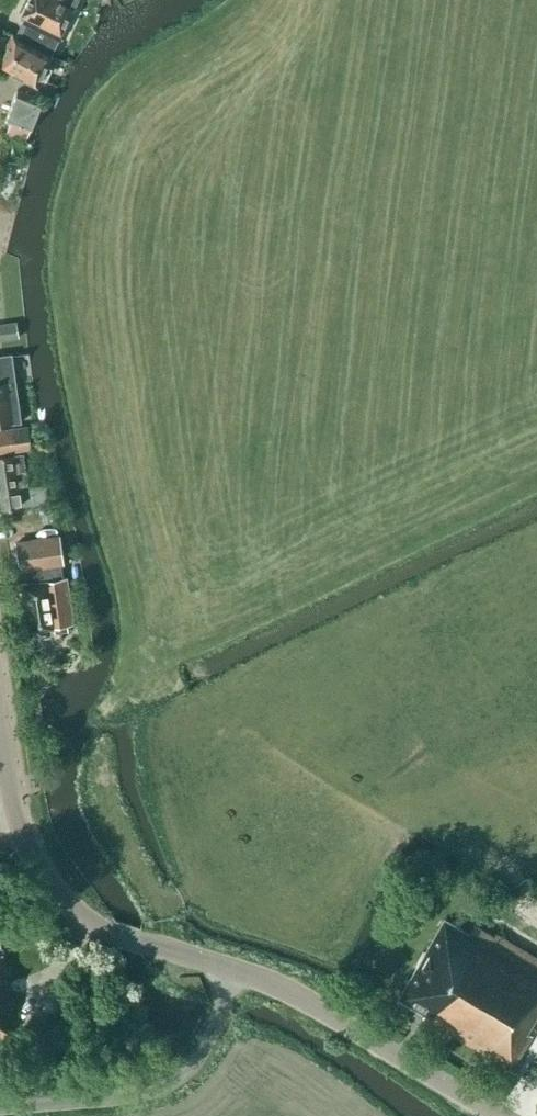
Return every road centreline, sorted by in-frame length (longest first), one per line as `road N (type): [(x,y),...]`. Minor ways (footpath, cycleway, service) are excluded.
road 1 (tertiary): [(235,972),(90,924),(49,887),(18,813),(0,679)]
road 2 (unclassified): [(0,1109),(138,1096),(174,1082),(193,1068),(212,1036),(235,972)]
road 3 (tertiary): [(498,1115),(280,988),(235,972)]

